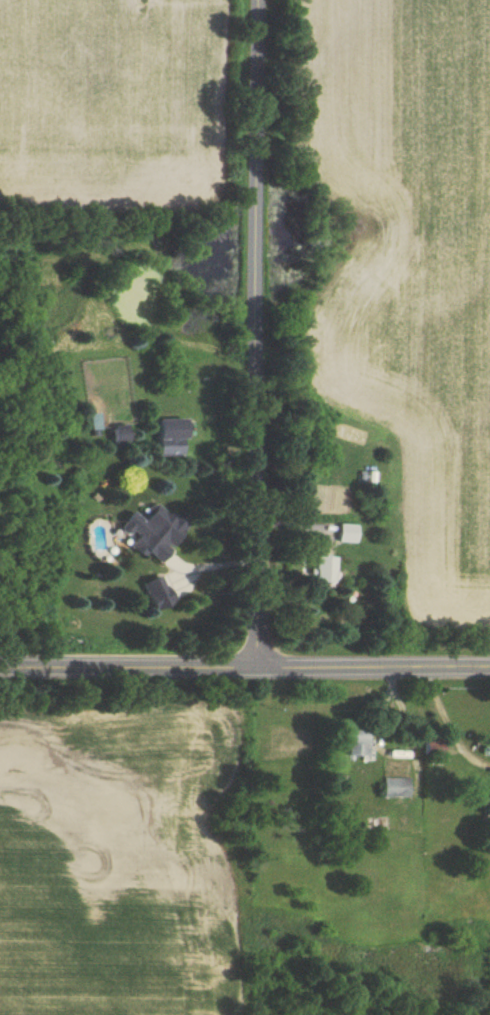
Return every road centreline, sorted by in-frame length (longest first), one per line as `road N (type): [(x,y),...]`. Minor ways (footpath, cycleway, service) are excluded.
road 1 (residential): [(262,0),(255,673)]
road 2 (tertiary): [(489,673),(0,670)]

